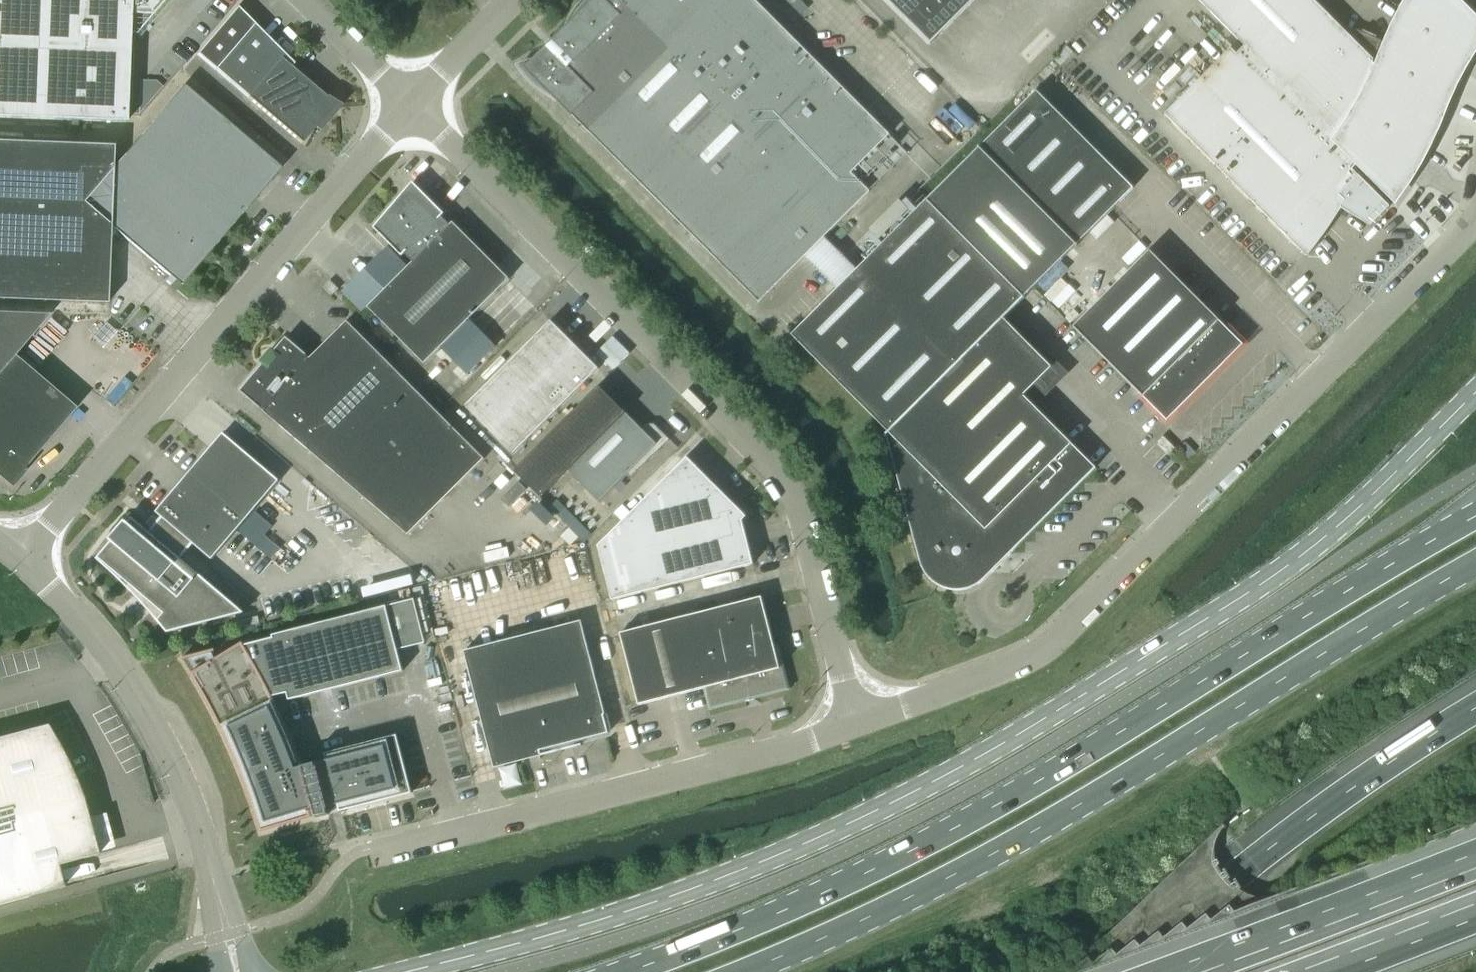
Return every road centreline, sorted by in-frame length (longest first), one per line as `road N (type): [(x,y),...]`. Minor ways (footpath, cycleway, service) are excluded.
road 1 (secondary): [(403,971),(655,902),(930,784),(1290,563),(1475,391)]
road 2 (primary): [(1475,516),(962,824),(781,912),(626,971)]
road 3 (primary): [(743,971),(997,852),(1475,563)]
road 4 (unclassified): [(860,720),(1042,650),(1475,209)]
road 5 (unclassified): [(860,720),(794,490),(778,463),(409,105)]
road 6 (unclassified): [(21,555),(409,105)]
road 7 (unclassified): [(368,848),(795,744),(860,720)]
road 8 (unclassified): [(241,971),(163,740),(127,677),(21,555)]
road 9 (motorway): [(1475,707),(1279,841),(1121,971)]
road 10 (motorway): [(1475,853),(1161,971)]
road 11 (unclassified): [(409,105),(514,0)]
road 12 (motorway): [(1337,971),(1475,918)]
road 13 (unclassified): [(409,105),(308,0)]

